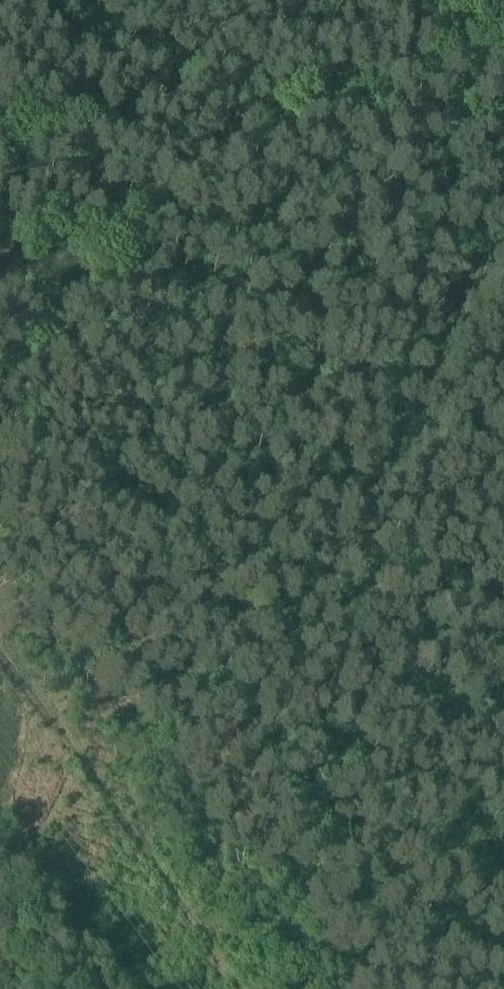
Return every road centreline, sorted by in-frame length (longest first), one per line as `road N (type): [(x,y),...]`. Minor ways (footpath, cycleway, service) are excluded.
road 1 (track): [(503,223),(350,748)]
road 2 (track): [(0,145),(239,133),(503,32)]
road 3 (track): [(350,748),(278,988)]
road 4 (track): [(382,636),(503,735)]

